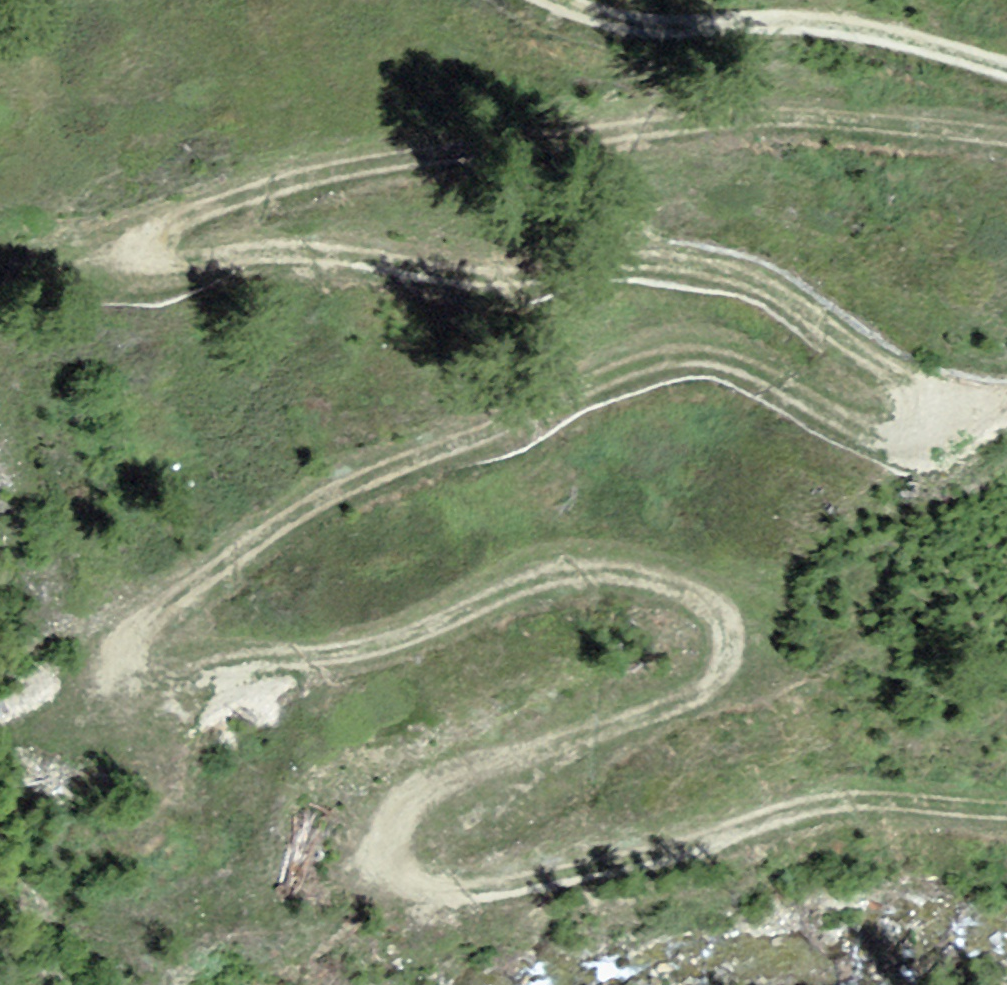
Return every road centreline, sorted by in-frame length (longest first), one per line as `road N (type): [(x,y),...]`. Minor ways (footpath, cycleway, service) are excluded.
road 1 (track): [(1006,148),(806,128),(509,147),(326,177),(249,199),(151,244),(155,257),(175,264),(318,254),(429,276),(638,261),(698,266),(796,303),(929,409),(922,429),(884,436),(741,366),(671,360),(336,492),(164,614),(155,639),(169,654),(192,659),(331,654),(571,575),(626,575),(711,606),(727,625),(730,647),(710,686),(547,751),(431,784),(408,800),(392,822),(390,846),(396,868),(418,888),(438,896),(482,892),(642,861),(807,810),(858,802),(1006,813)]
road 2 (track): [(1006,69),(828,25),(641,29),(549,0)]

